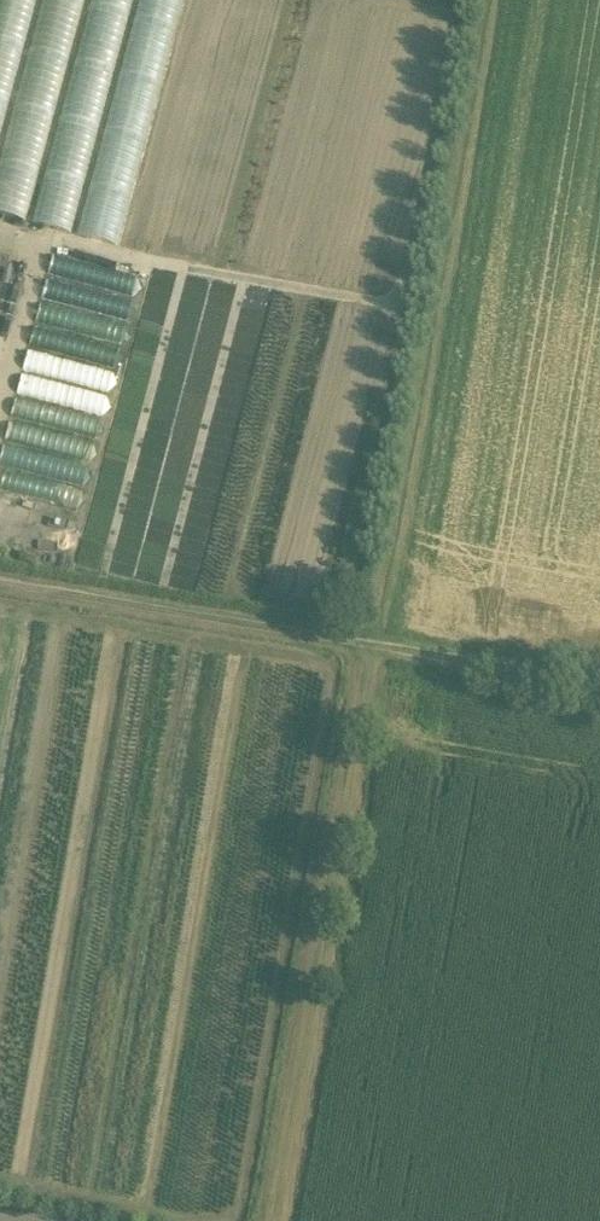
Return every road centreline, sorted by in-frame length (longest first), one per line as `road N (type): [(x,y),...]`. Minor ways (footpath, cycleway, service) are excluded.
road 1 (track): [(386,641),(491,0)]
road 2 (track): [(0,575),(599,680)]

